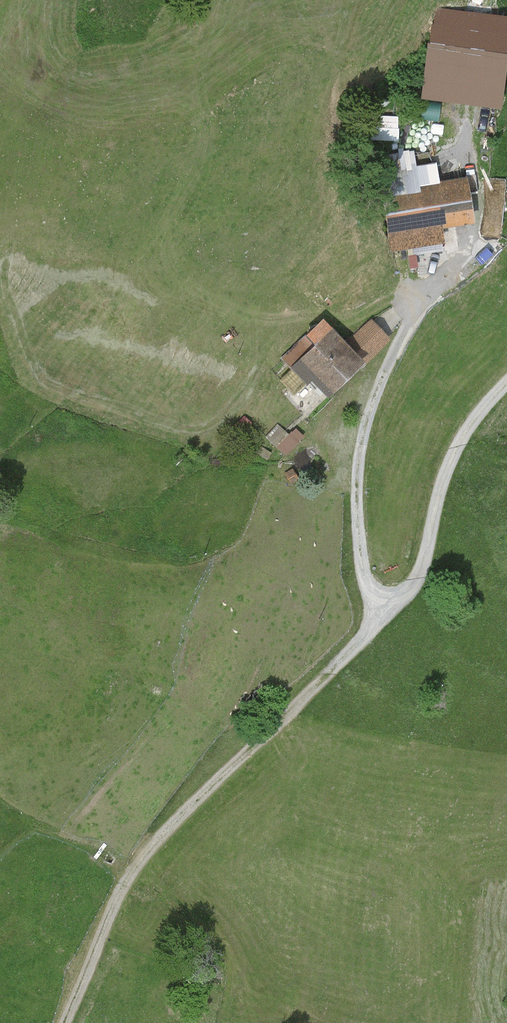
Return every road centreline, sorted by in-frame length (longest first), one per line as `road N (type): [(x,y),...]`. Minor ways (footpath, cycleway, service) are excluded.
road 1 (track): [(449,280),(394,360),(360,467),(368,581),(381,594),(414,592),(428,573),(463,443),(506,388)]
road 2 (track): [(396,597),(129,871),(61,1022)]

